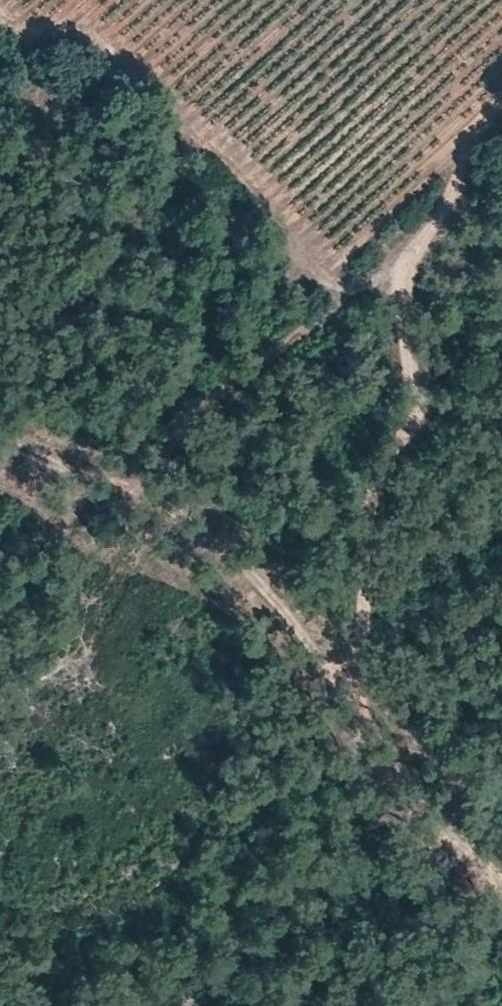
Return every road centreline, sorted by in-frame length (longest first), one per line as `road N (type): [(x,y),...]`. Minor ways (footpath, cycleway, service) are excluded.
road 1 (track): [(501,155),(490,179),(402,261),(397,316),(407,413),(363,528),(357,716)]
road 2 (track): [(0,437),(180,512),(258,583),(357,716)]
road 3 (track): [(357,716),(396,783),(501,893)]

